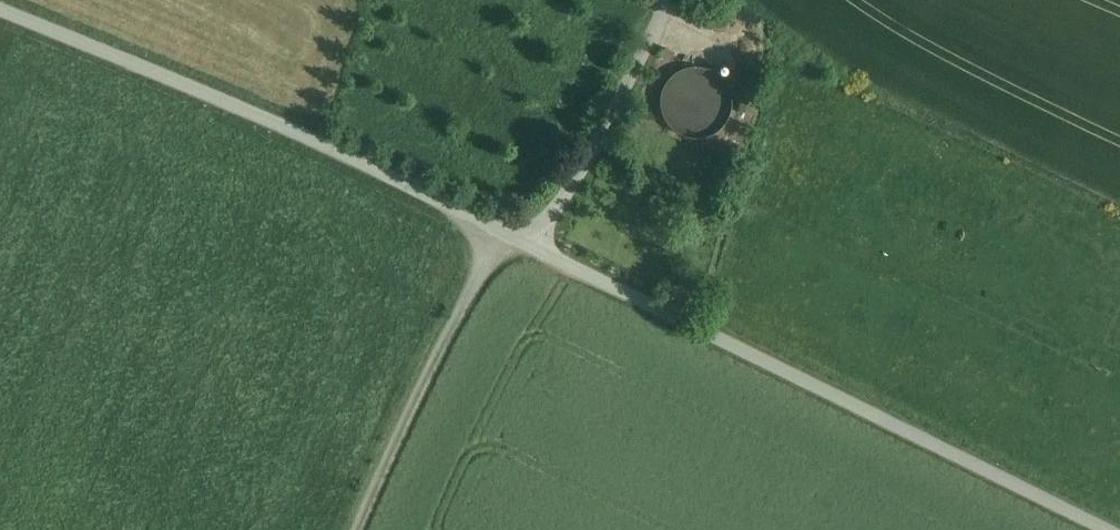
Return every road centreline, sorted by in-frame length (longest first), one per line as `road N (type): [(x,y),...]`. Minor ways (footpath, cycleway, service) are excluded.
road 1 (unclassified): [(530,244),(1107,529)]
road 2 (unclassified): [(0,7),(318,142),(530,244)]
road 3 (track): [(498,229),(360,529)]
road 4 (unclassified): [(676,0),(616,134),(530,244)]

